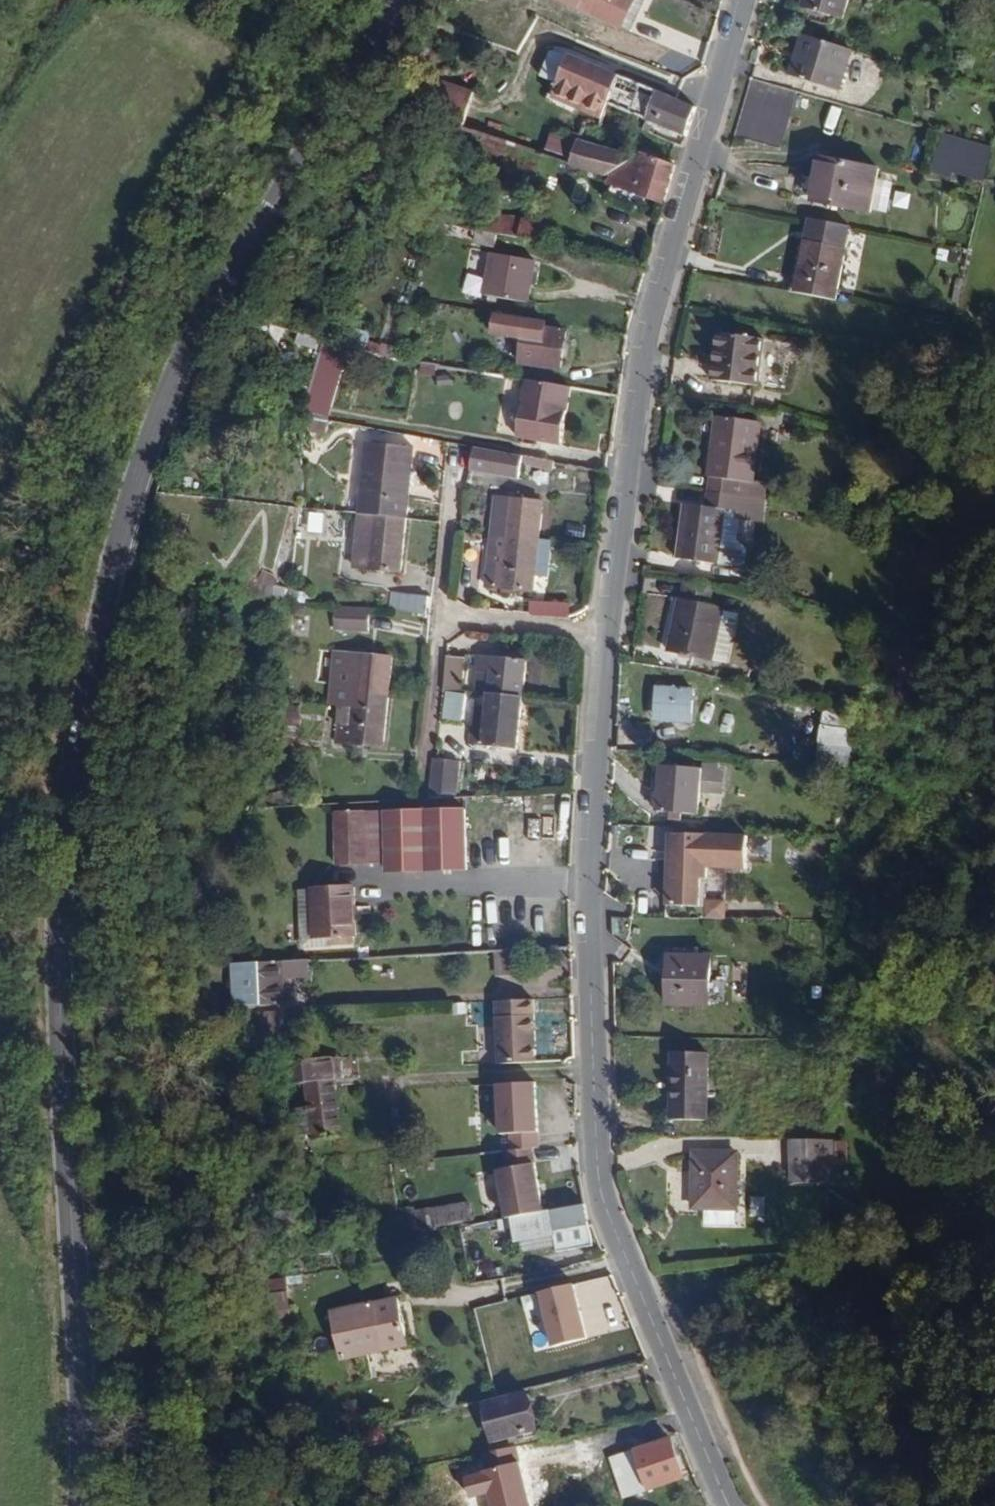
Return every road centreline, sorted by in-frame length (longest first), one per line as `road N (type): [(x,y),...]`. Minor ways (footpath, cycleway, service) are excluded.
road 1 (secondary): [(406,0),(210,307),(171,383),(121,532),(94,648),(60,870),(84,1442),(79,1505)]
road 2 (secondary): [(749,0),(655,314),(614,606),(594,875),(595,1139),(603,1192),(729,1505)]

